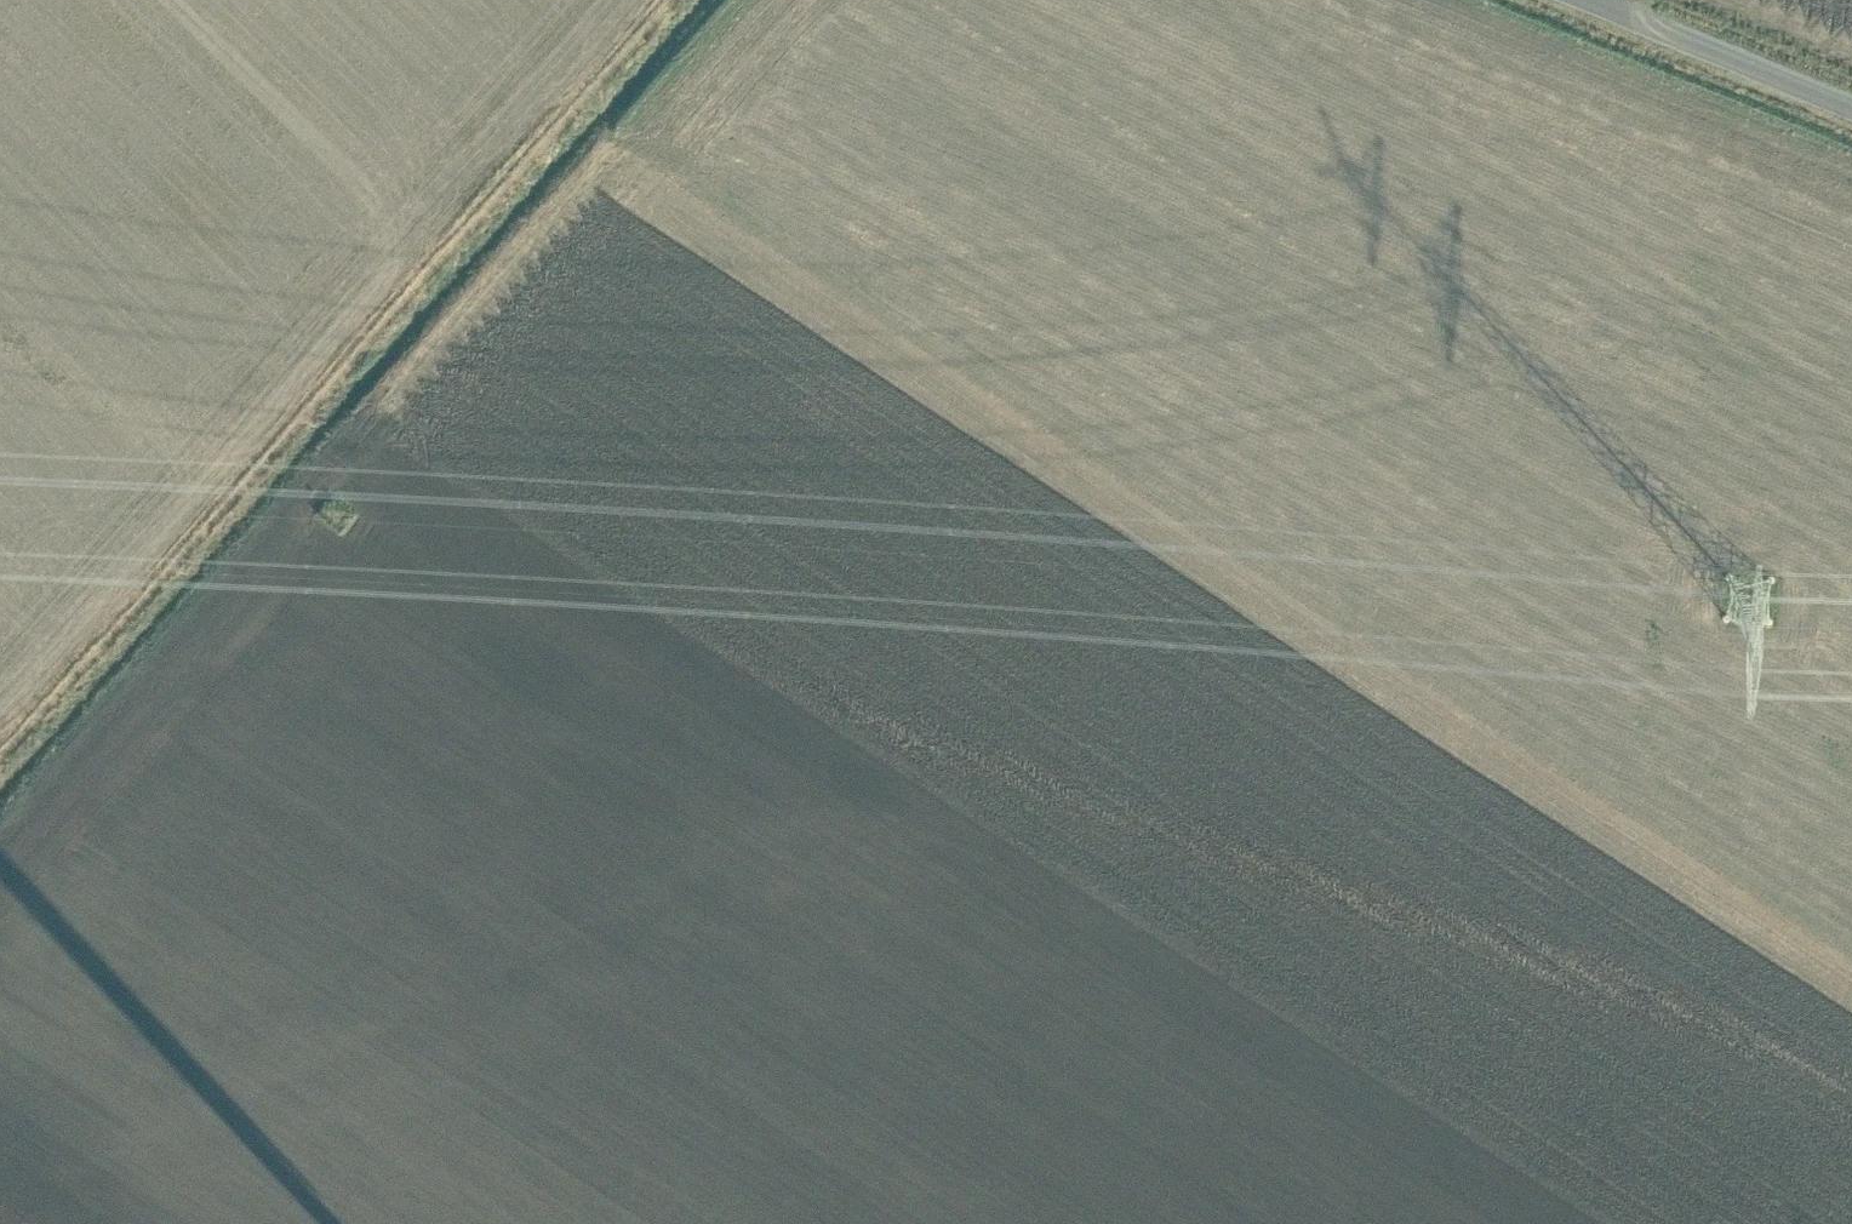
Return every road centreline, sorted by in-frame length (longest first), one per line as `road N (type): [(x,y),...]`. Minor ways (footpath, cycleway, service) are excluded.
road 1 (unclassified): [(1579,0),(1851,111)]

